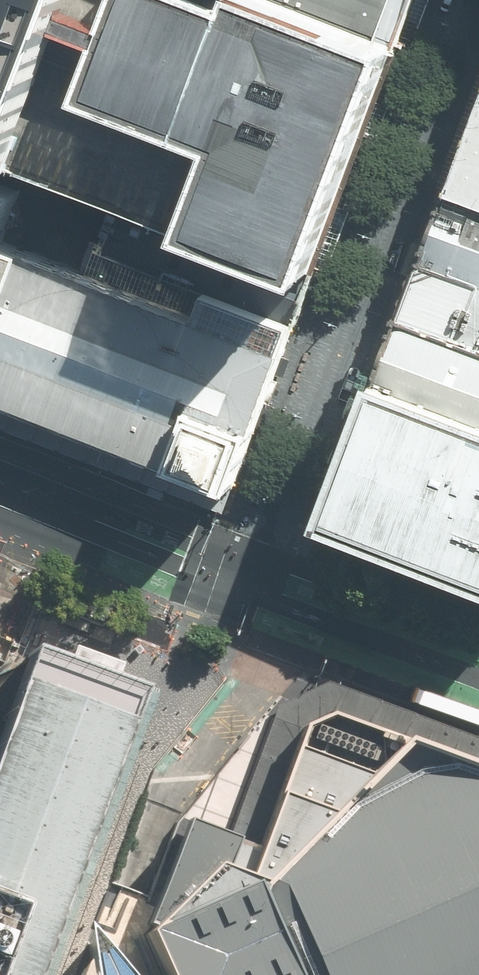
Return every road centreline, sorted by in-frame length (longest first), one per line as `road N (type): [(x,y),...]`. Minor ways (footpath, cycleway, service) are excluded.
road 1 (residential): [(233,581),(465,0)]
road 2 (secondary): [(233,581),(478,675)]
road 3 (secondary): [(0,493),(233,581)]

